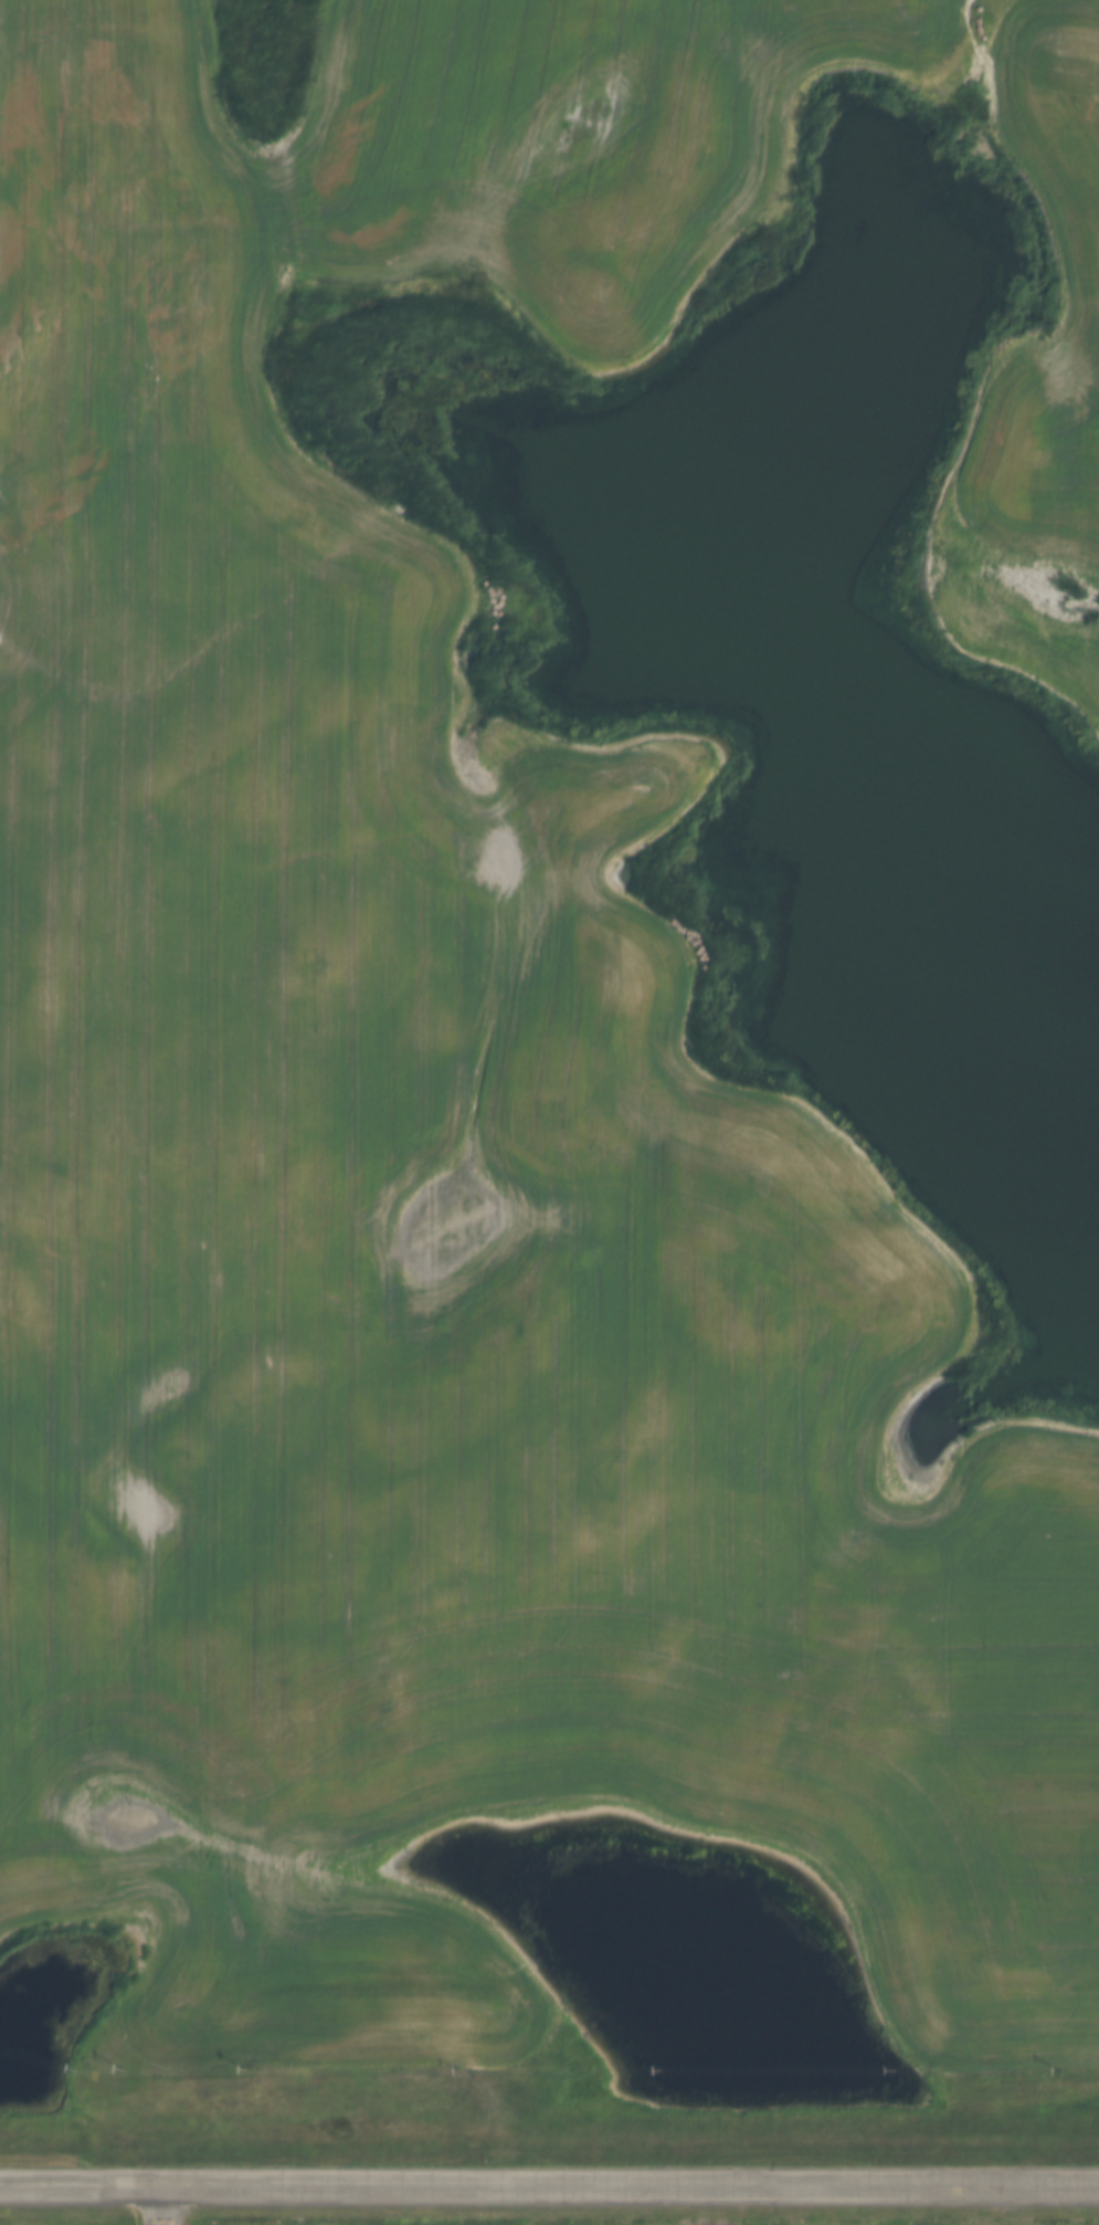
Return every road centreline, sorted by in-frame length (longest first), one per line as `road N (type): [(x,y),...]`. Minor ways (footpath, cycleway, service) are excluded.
road 1 (trunk): [(1098,2185),(0,2188)]

